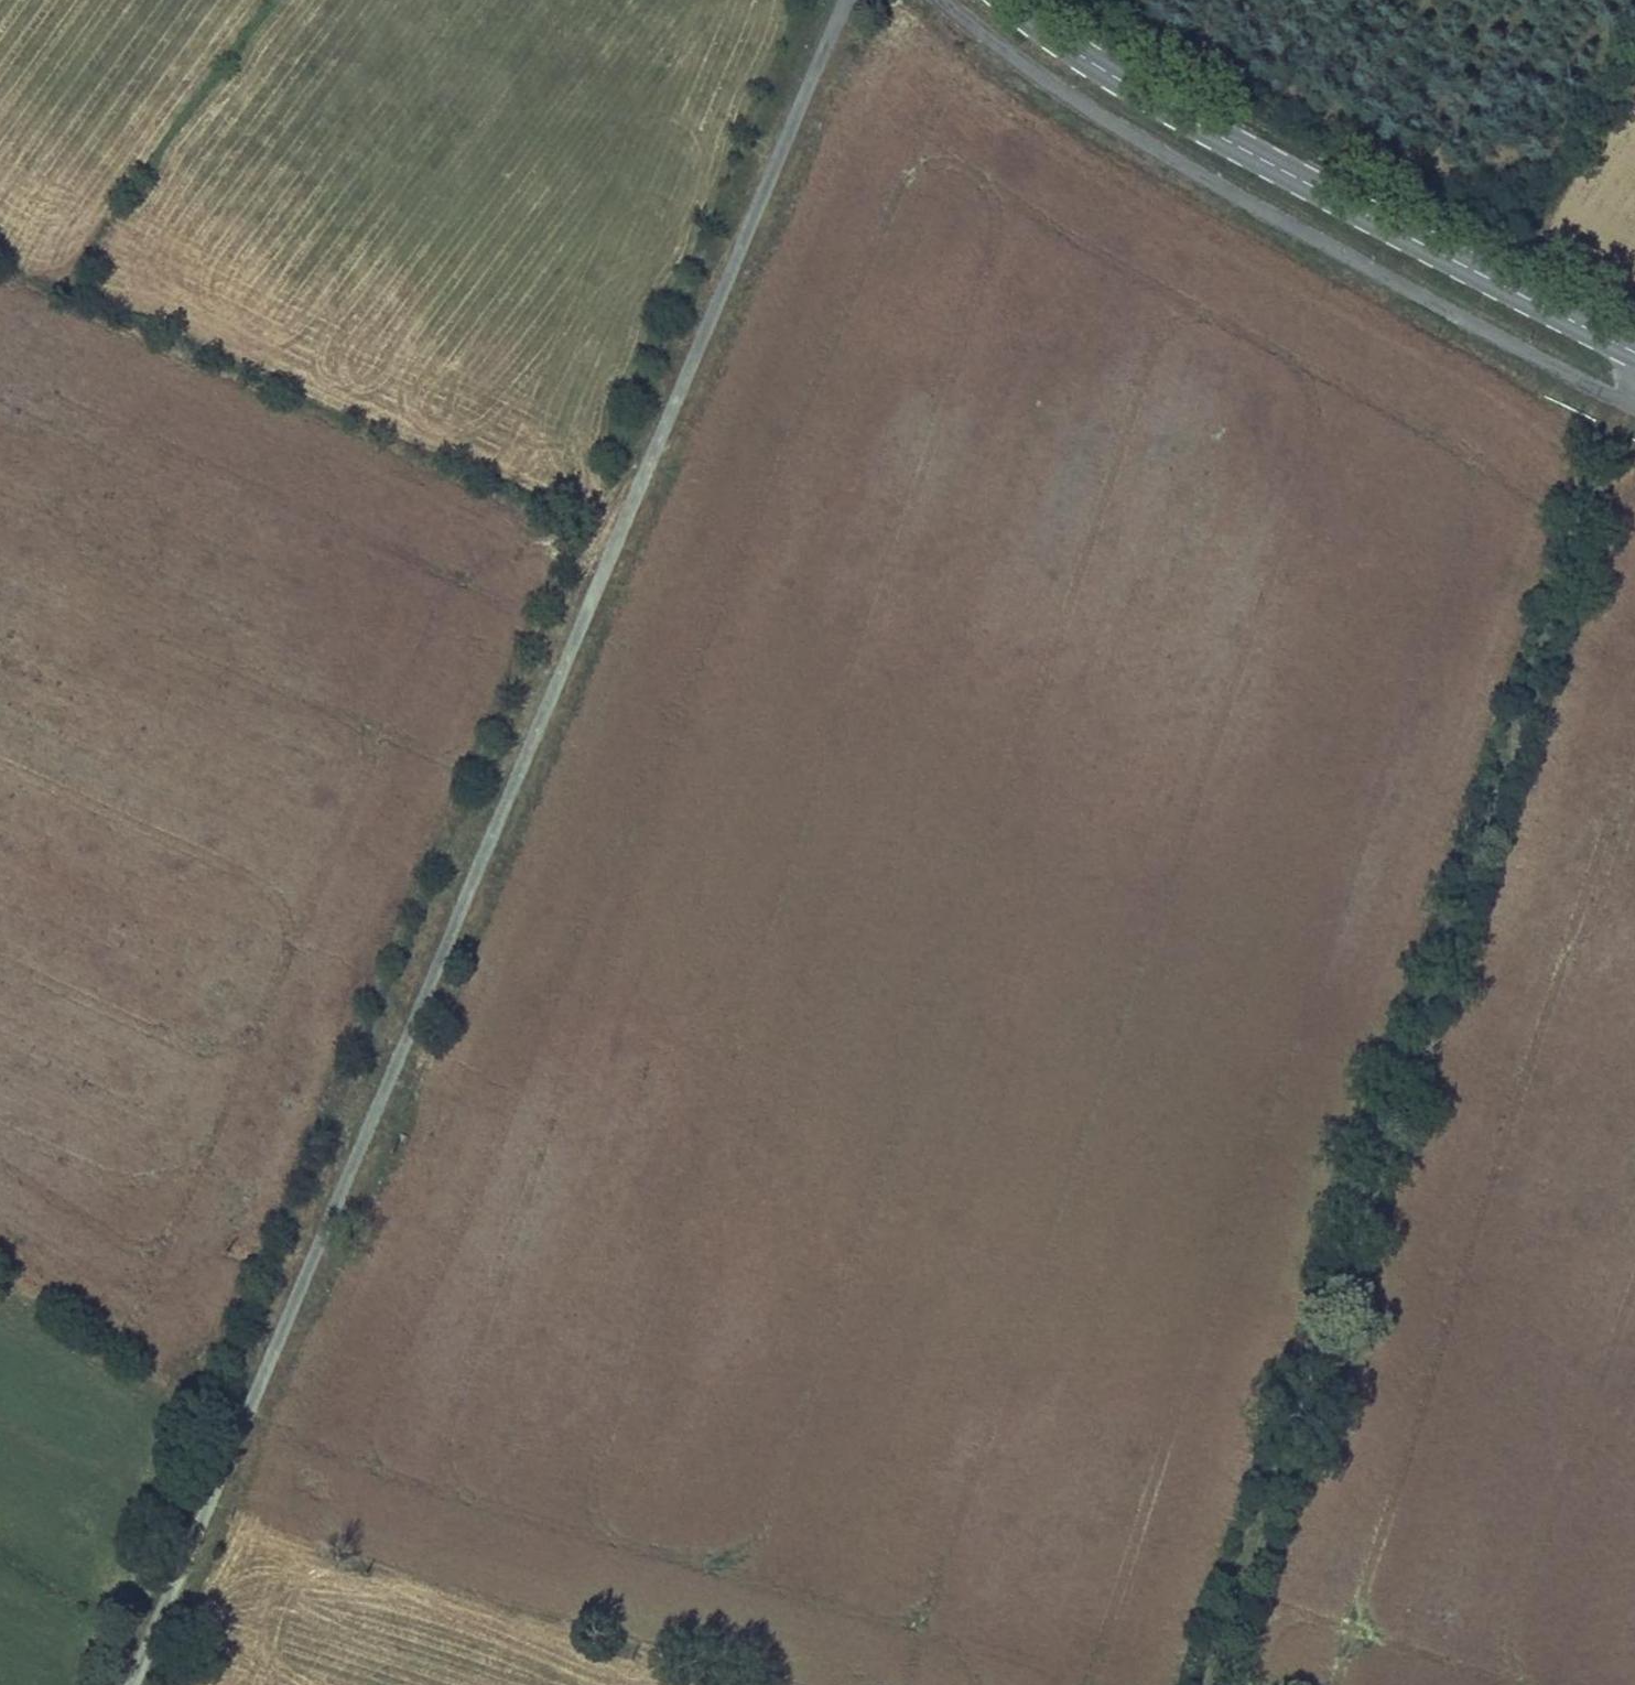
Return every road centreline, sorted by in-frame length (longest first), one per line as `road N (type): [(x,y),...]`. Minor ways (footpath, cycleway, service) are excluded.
road 1 (track): [(1634,355),(1212,1684)]
road 2 (secondary): [(1008,0),(1127,86),(1266,165),(1634,355)]

